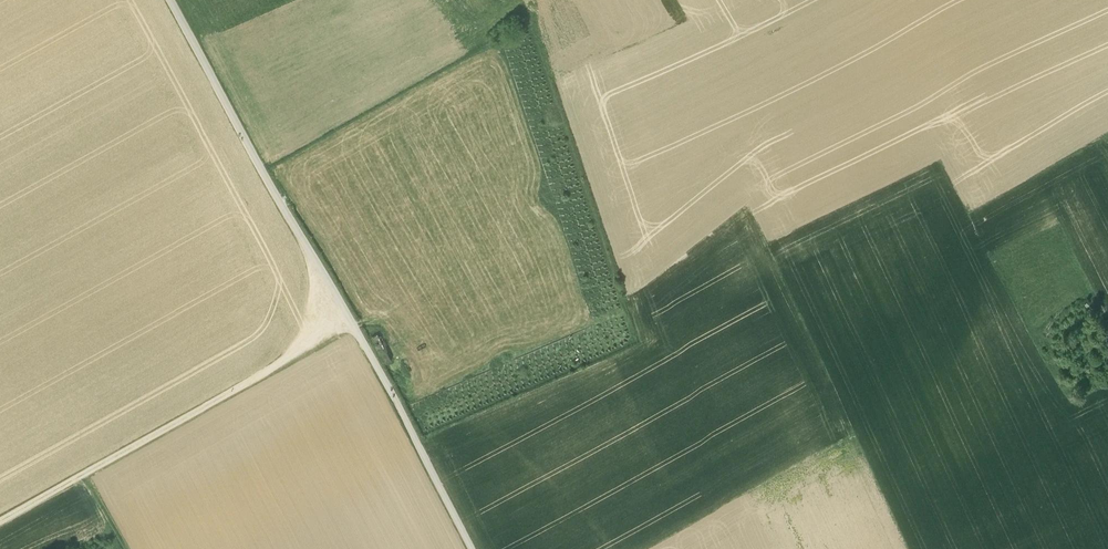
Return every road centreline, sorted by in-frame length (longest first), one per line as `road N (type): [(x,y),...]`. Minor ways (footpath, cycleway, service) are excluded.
road 1 (unclassified): [(473,548),(169,0)]
road 2 (track): [(354,323),(0,517)]

